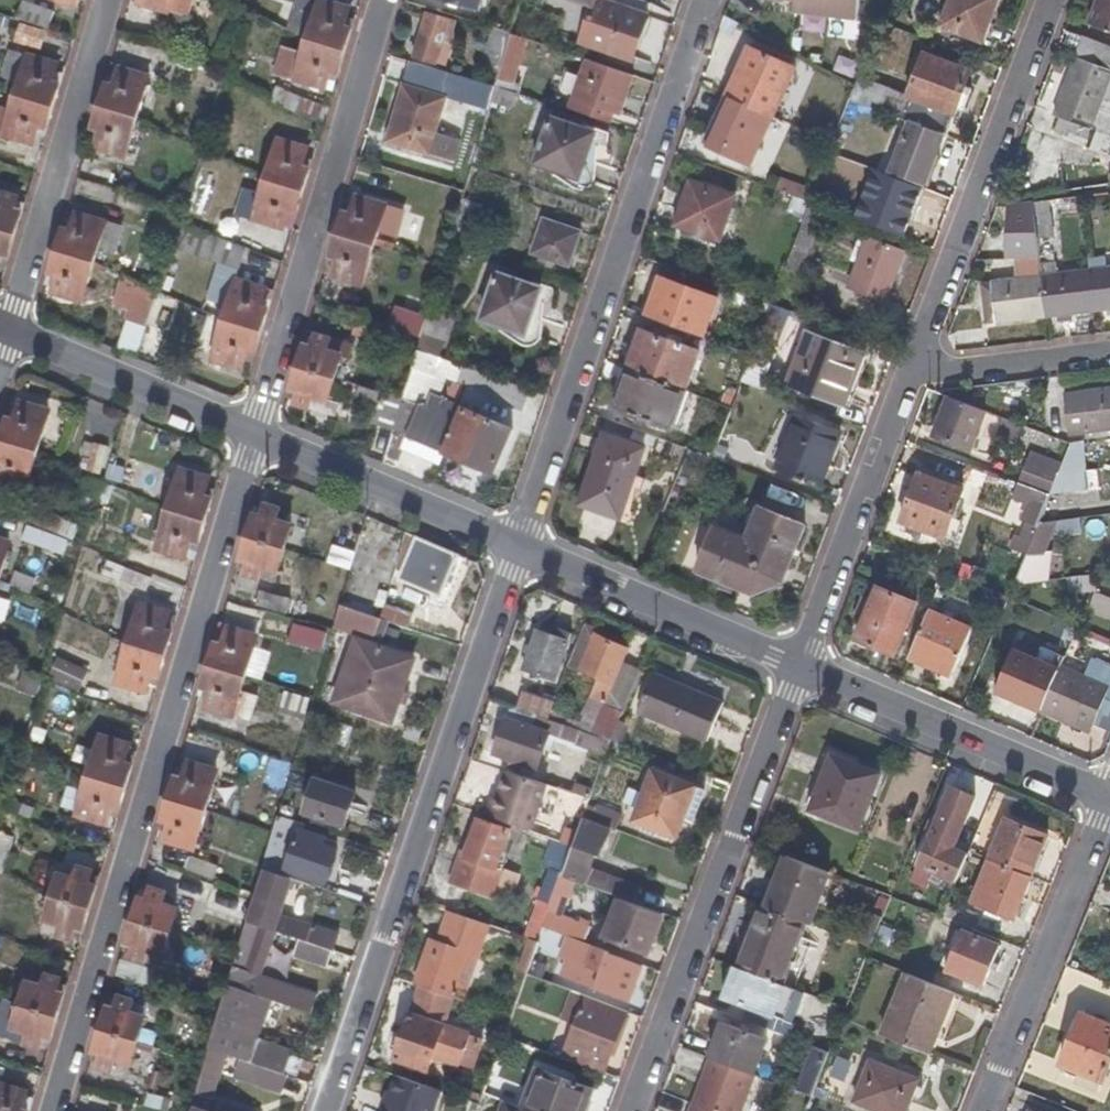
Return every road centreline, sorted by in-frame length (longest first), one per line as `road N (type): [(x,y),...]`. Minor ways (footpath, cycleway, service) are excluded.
road 1 (residential): [(255,433),(53,1110)]
road 2 (residential): [(325,1110),(518,541)]
road 3 (residential): [(518,541),(709,0)]
road 4 (residential): [(803,661),(633,1110)]
road 5 (residential): [(255,433),(387,0)]
road 6 (residential): [(915,371),(1053,0)]
road 7 (residential): [(10,330),(109,0)]
road 8 (residential): [(803,661),(1109,796)]
road 9 (residential): [(983,1110),(1109,801)]
road 10 (residential): [(803,661),(915,371)]
road 11 (residential): [(518,541),(803,661)]
road 12 (residential): [(255,433),(518,541)]
road 13 (residential): [(10,330),(255,433)]
road 14 (residential): [(915,371),(1109,348)]

